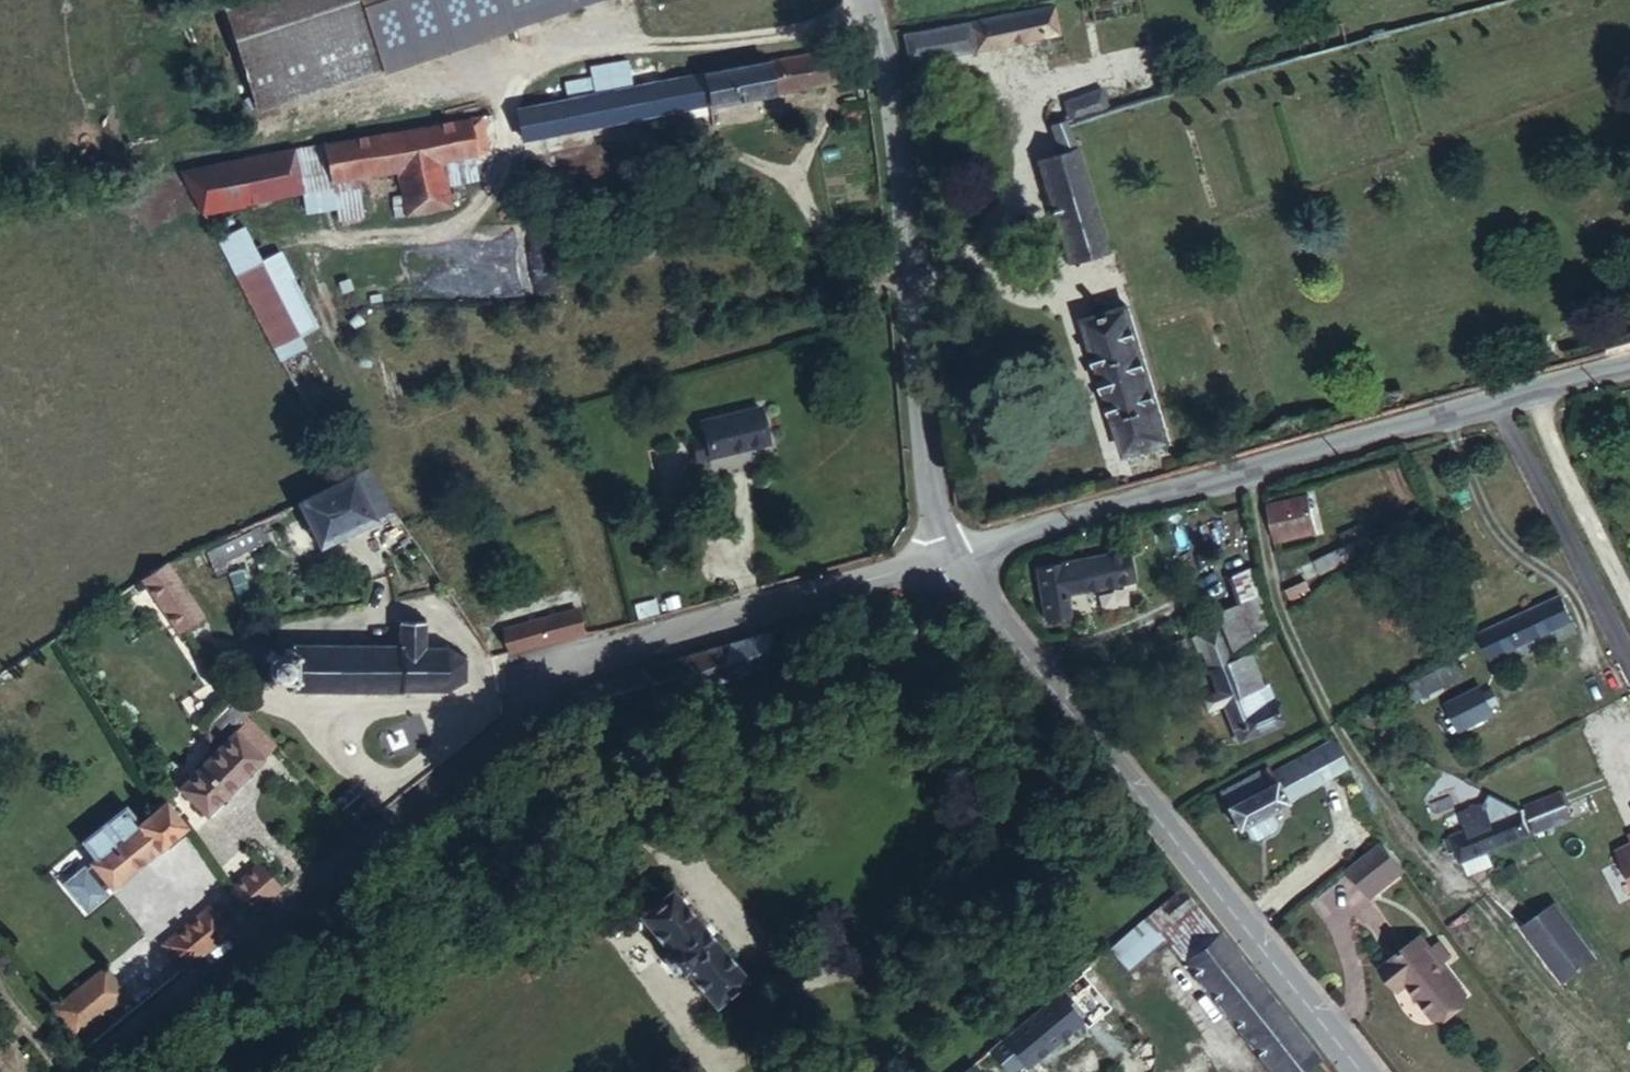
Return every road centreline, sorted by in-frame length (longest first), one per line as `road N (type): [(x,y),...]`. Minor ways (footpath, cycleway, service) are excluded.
road 1 (residential): [(953,557),(556,685),(88,1071)]
road 2 (tertiary): [(953,557),(1363,1071)]
road 3 (residential): [(1501,406),(953,557)]
road 4 (tertiary): [(953,557),(925,450),(888,64),(865,0)]
road 5 (residential): [(1629,656),(1501,406)]
road 6 (residential): [(1629,369),(1501,406)]

